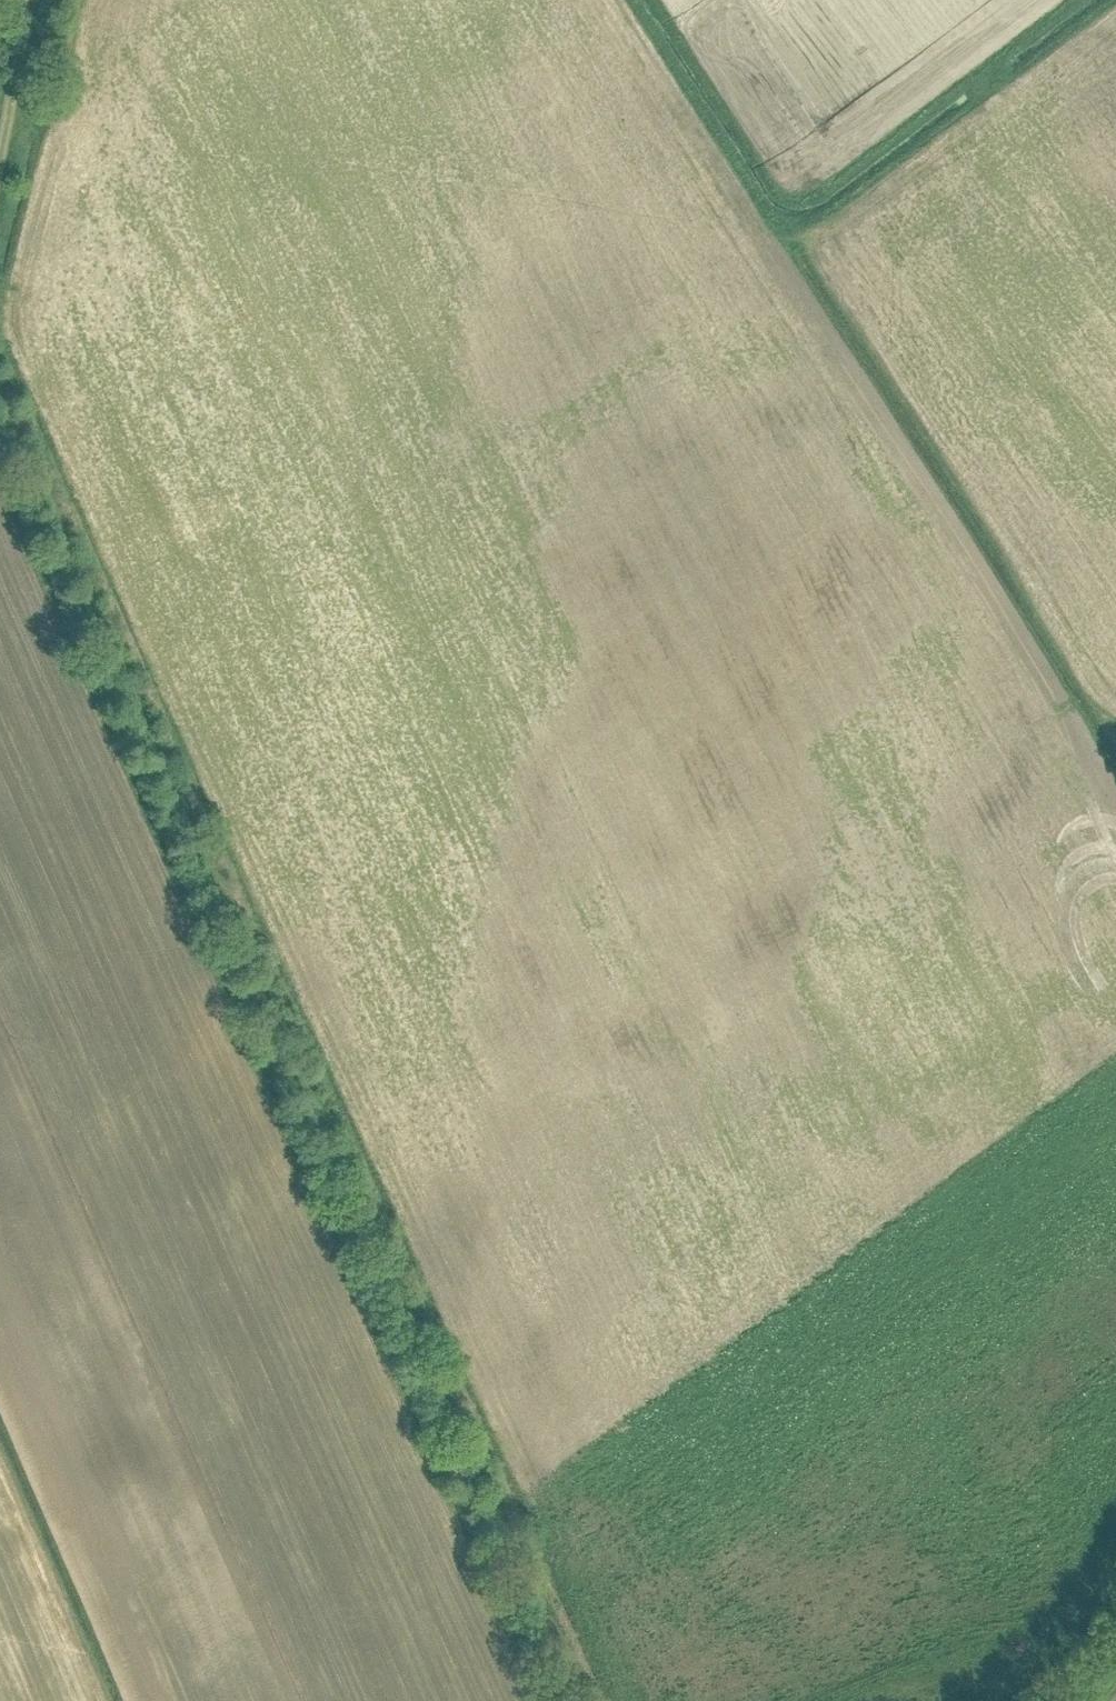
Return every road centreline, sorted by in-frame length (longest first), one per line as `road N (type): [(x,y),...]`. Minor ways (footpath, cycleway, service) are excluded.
road 1 (track): [(30,0),(0,151)]

